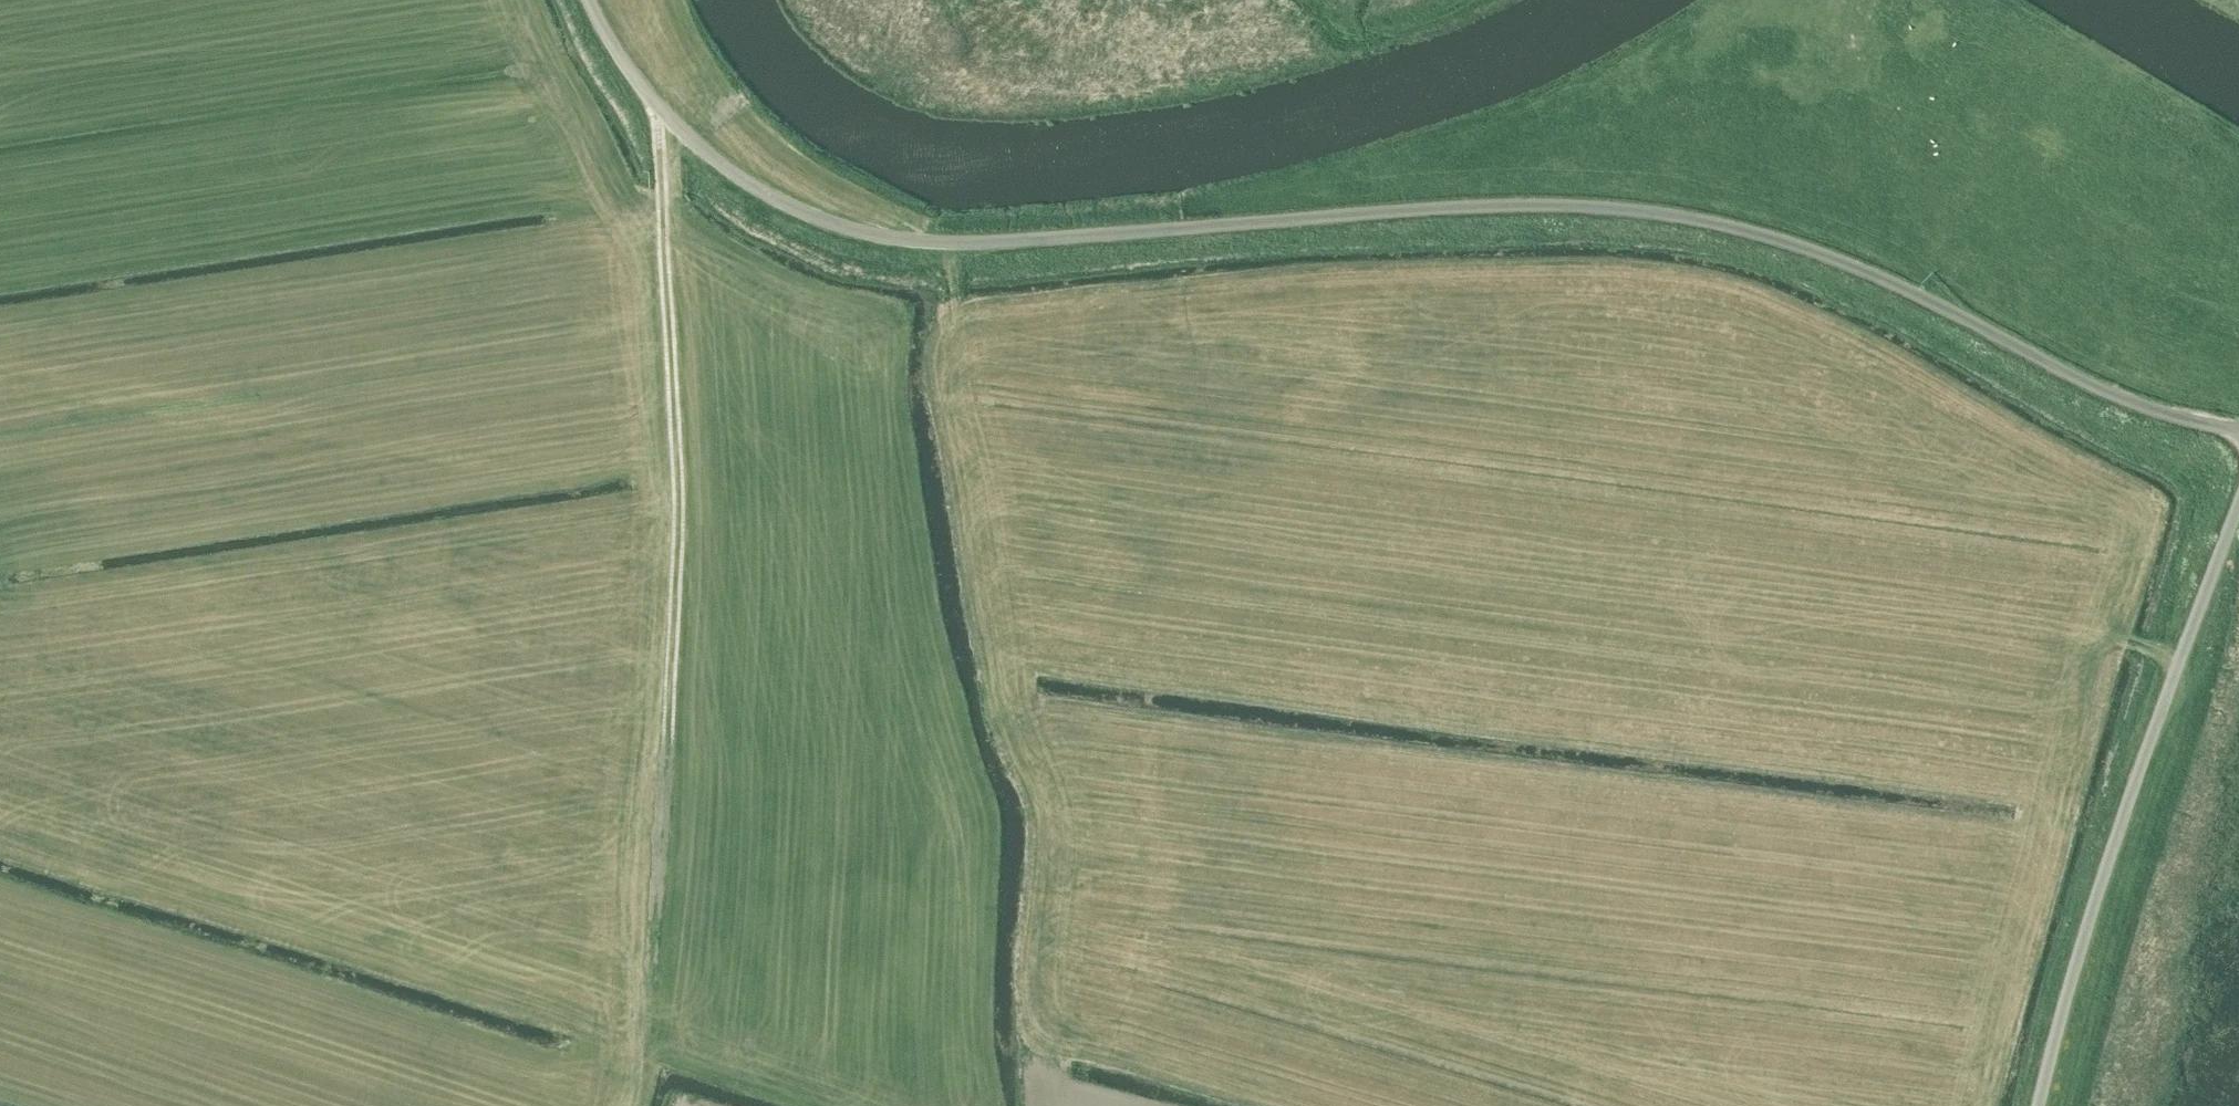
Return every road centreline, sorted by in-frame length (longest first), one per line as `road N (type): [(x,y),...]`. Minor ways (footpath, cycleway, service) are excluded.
road 1 (unclassified): [(2238,430),(2112,394),(1820,251),(1656,212),(1477,206),(962,243),(873,235),(837,225),(728,170),(634,76),(591,0)]
road 2 (unclassified): [(2037,1105),(2093,898),(2238,503)]

